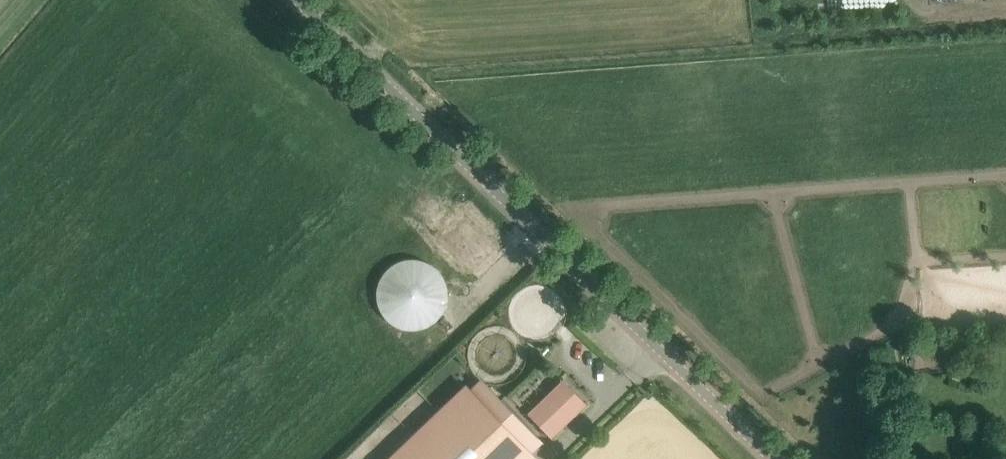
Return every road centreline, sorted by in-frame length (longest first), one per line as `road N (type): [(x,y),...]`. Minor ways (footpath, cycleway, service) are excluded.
road 1 (tertiary): [(792,458),(309,0)]

